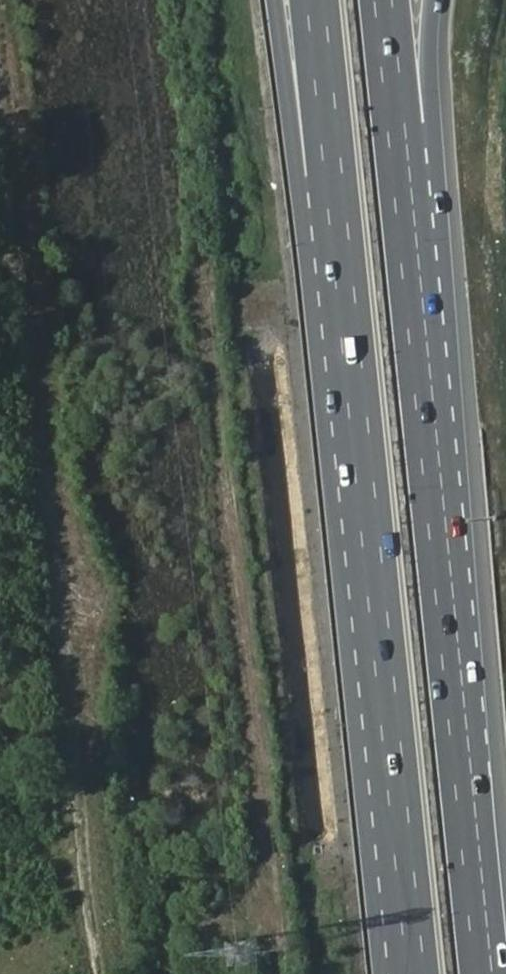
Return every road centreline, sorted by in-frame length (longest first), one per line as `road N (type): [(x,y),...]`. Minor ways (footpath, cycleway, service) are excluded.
road 1 (motorway): [(492,973),(402,204)]
road 2 (motorway): [(344,272),(409,973)]
road 3 (motorway): [(272,0),(296,174),(344,272)]
road 4 (motorway): [(316,0),(344,272)]
road 5 (motorway): [(402,204),(431,121),(434,0)]
road 6 (motorway): [(402,204),(381,0)]

